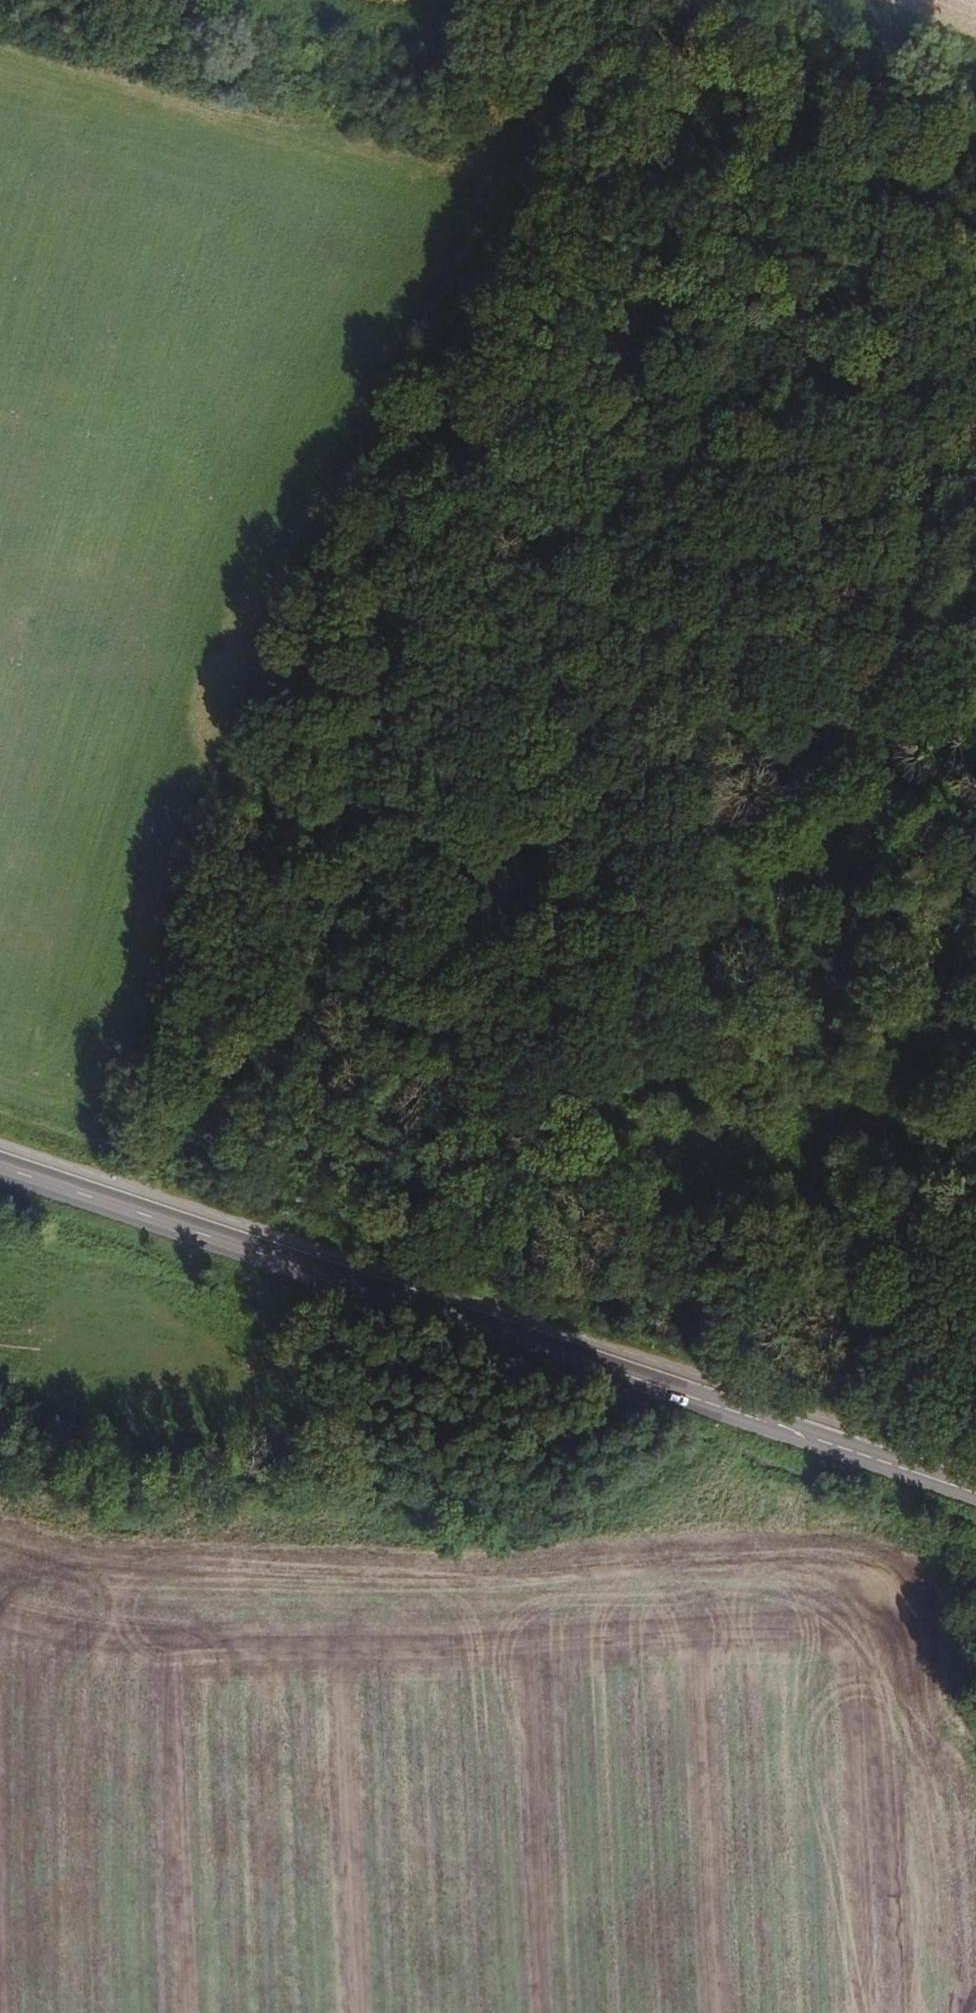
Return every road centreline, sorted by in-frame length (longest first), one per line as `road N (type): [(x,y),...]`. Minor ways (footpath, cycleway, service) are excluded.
road 1 (primary): [(975,1493),(0,1167)]

